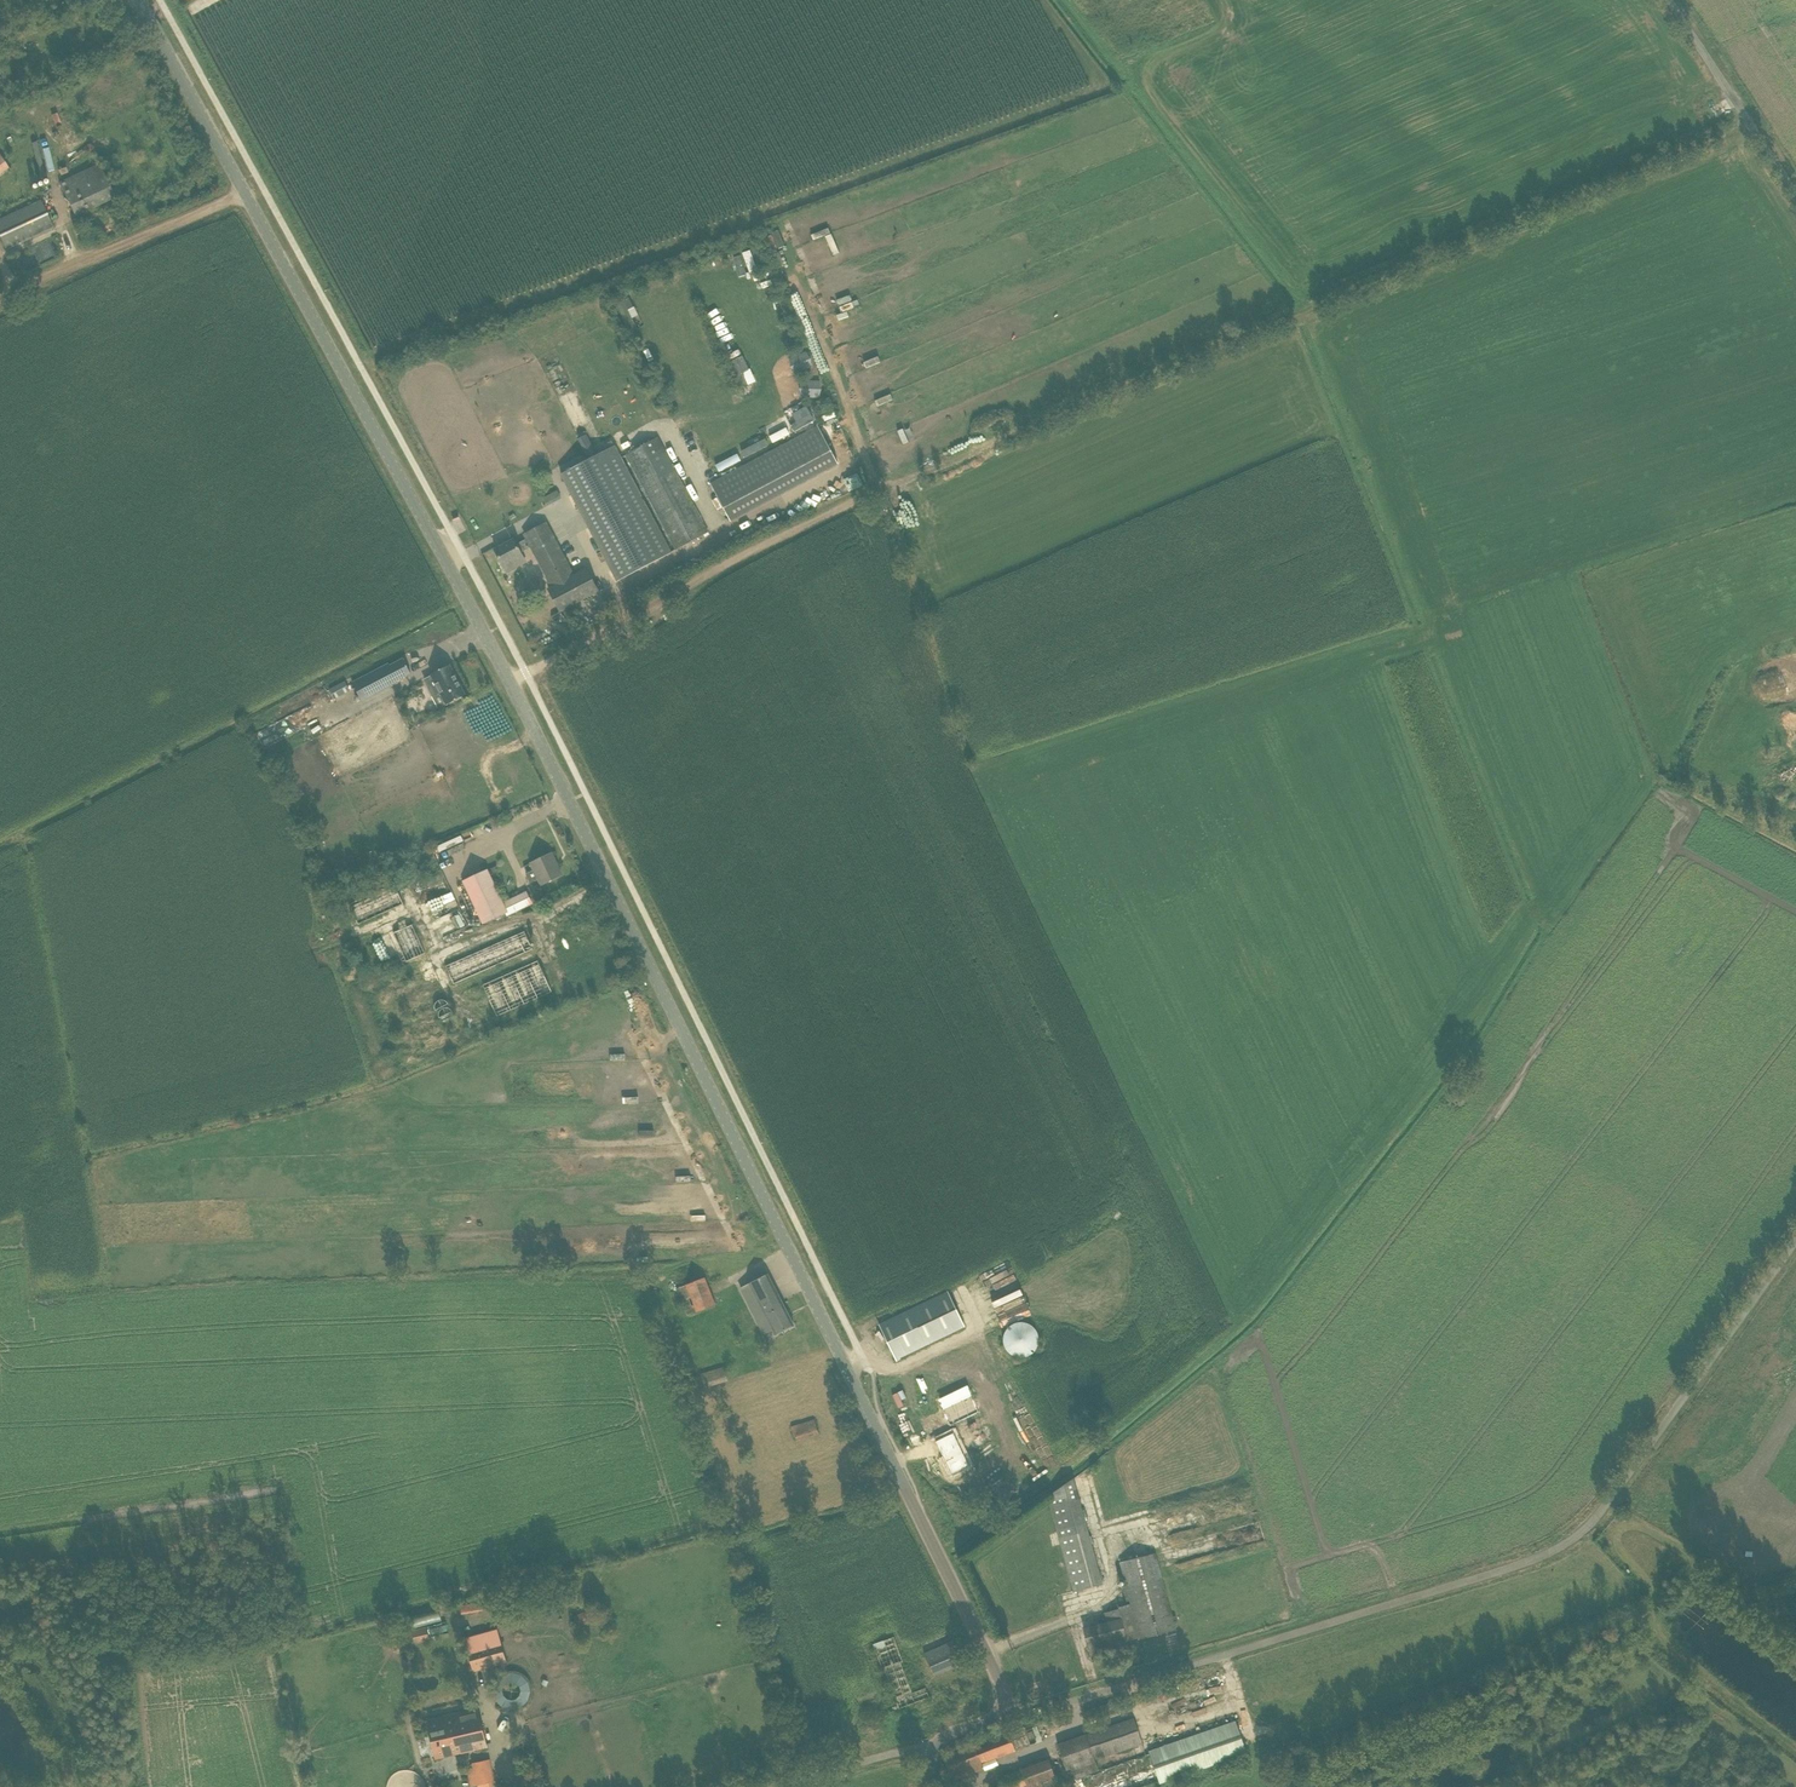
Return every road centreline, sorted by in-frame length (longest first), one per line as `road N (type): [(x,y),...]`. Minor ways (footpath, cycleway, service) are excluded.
road 1 (tertiary): [(1004,1707),(1005,1690),(511,684),(140,0)]
road 2 (track): [(511,684),(1010,432),(1750,126)]
road 3 (unclassified): [(1004,1707),(1022,1716),(1566,1547),(1598,1515),(1795,1227)]
road 4 (track): [(0,306),(247,195)]
road 5 (unclassified): [(1795,195),(1664,0)]
road 6 (unclassified): [(774,1786),(935,1745)]

